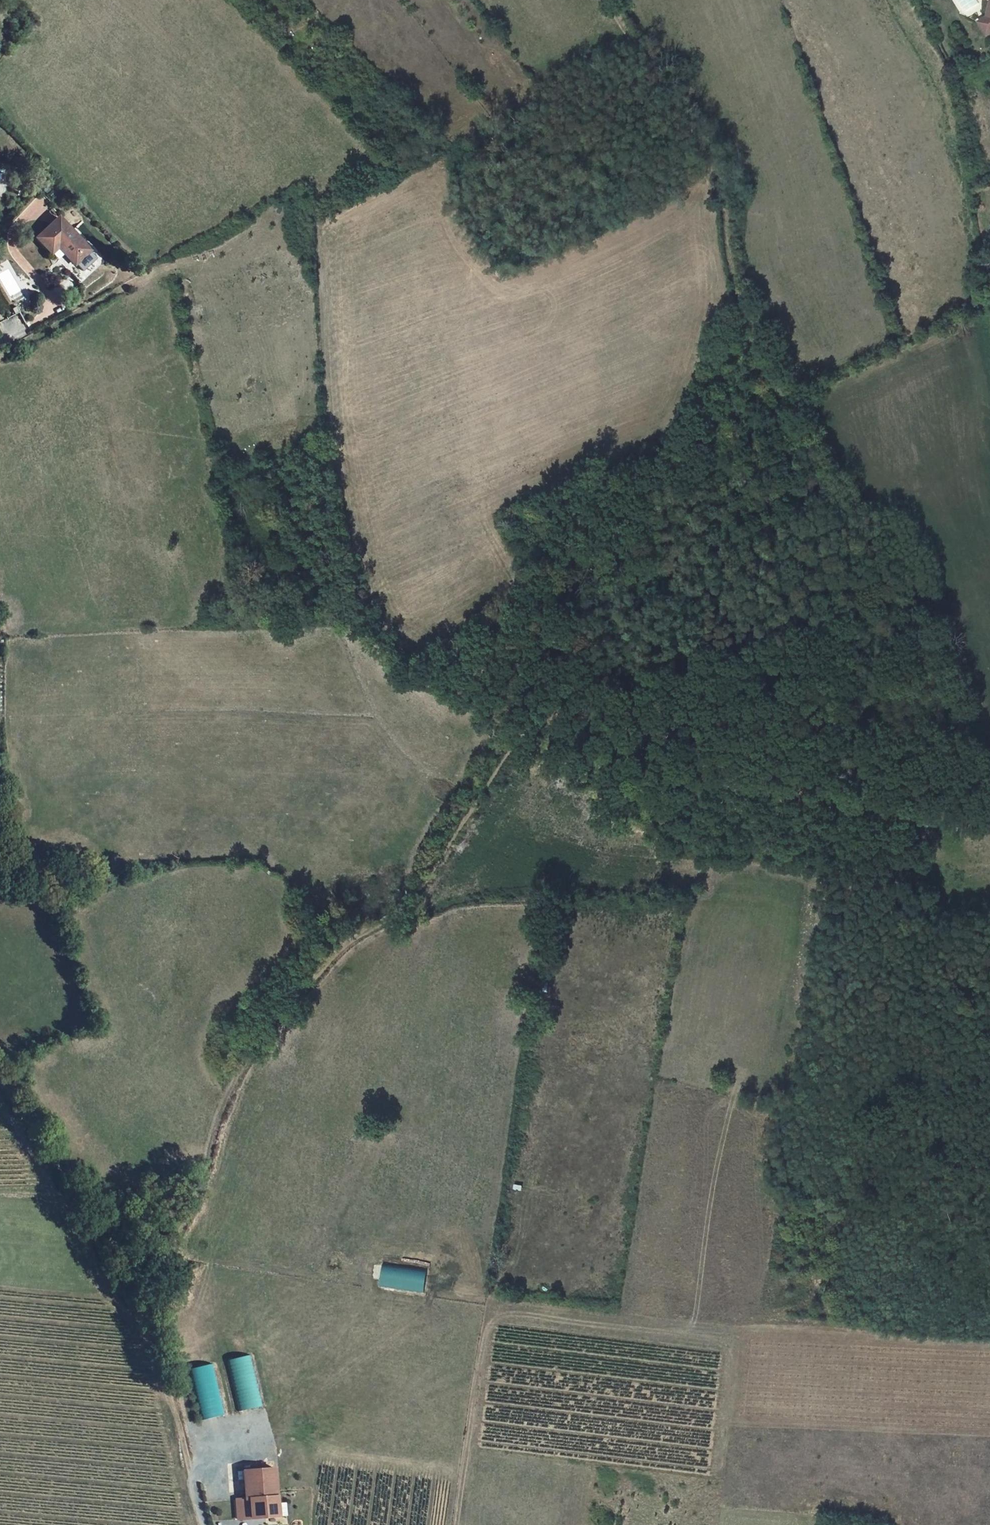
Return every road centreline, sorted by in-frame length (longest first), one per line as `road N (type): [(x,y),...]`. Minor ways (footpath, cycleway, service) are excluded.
road 1 (track): [(0,1103),(91,1248),(175,1409),(202,1524)]
road 2 (track): [(606,0),(714,168)]

